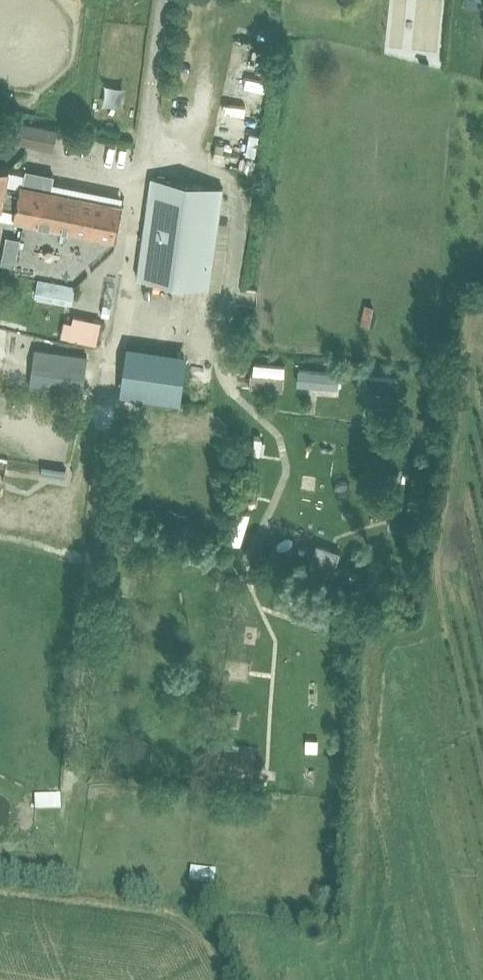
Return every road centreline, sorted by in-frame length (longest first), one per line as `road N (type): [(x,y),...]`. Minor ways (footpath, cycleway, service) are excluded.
road 1 (residential): [(226,331),(244,203),(228,171),(167,130),(157,94),(167,0)]

